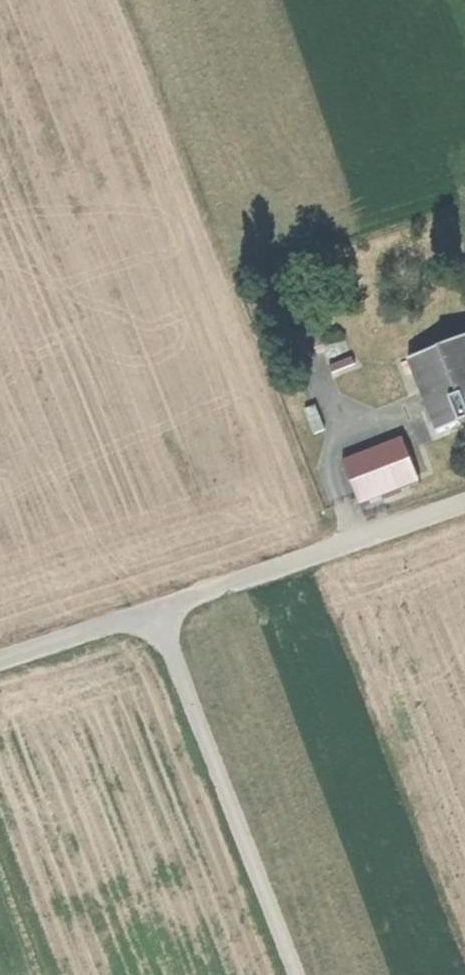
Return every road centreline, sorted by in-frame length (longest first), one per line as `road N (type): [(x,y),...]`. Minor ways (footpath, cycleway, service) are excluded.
road 1 (track): [(464,503),(0,659)]
road 2 (track): [(296,974),(153,607)]

